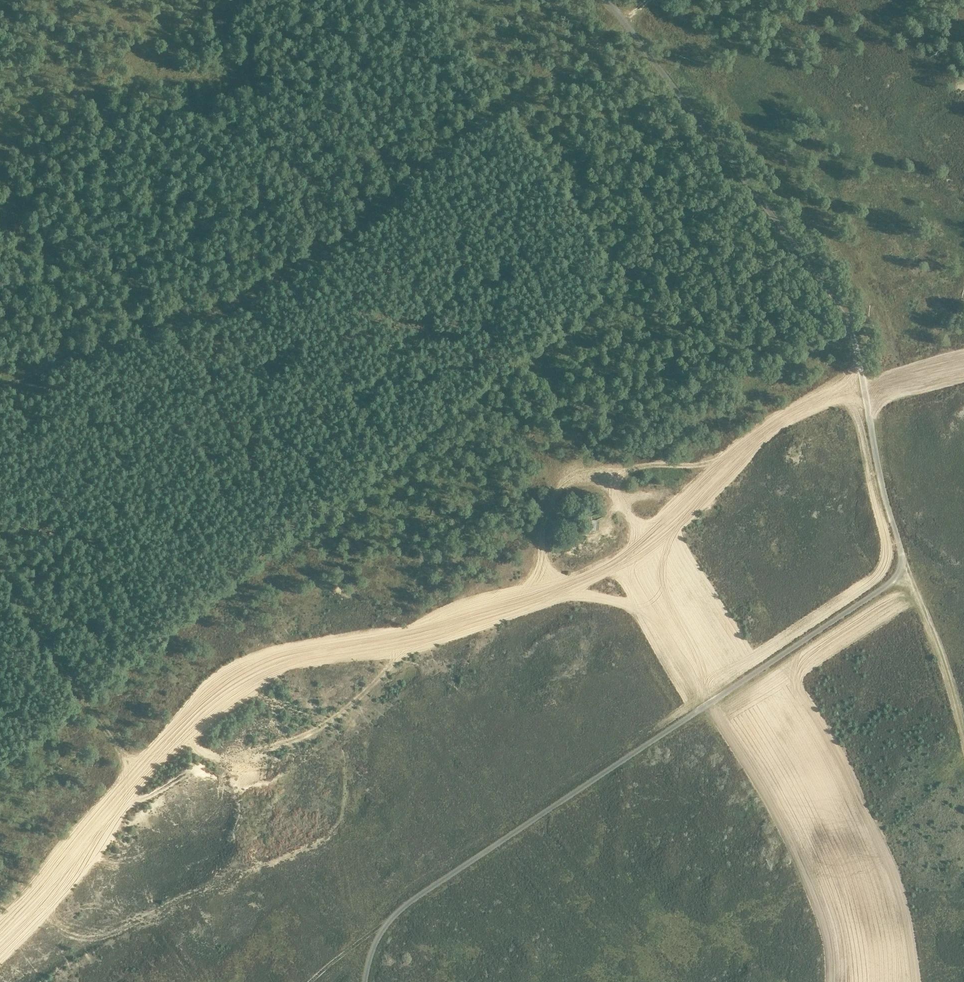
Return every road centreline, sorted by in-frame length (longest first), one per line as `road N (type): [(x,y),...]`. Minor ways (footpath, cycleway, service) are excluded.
road 1 (unclassified): [(366,981),(378,937),(432,881),(906,575),(853,331),(836,295),(611,0)]

